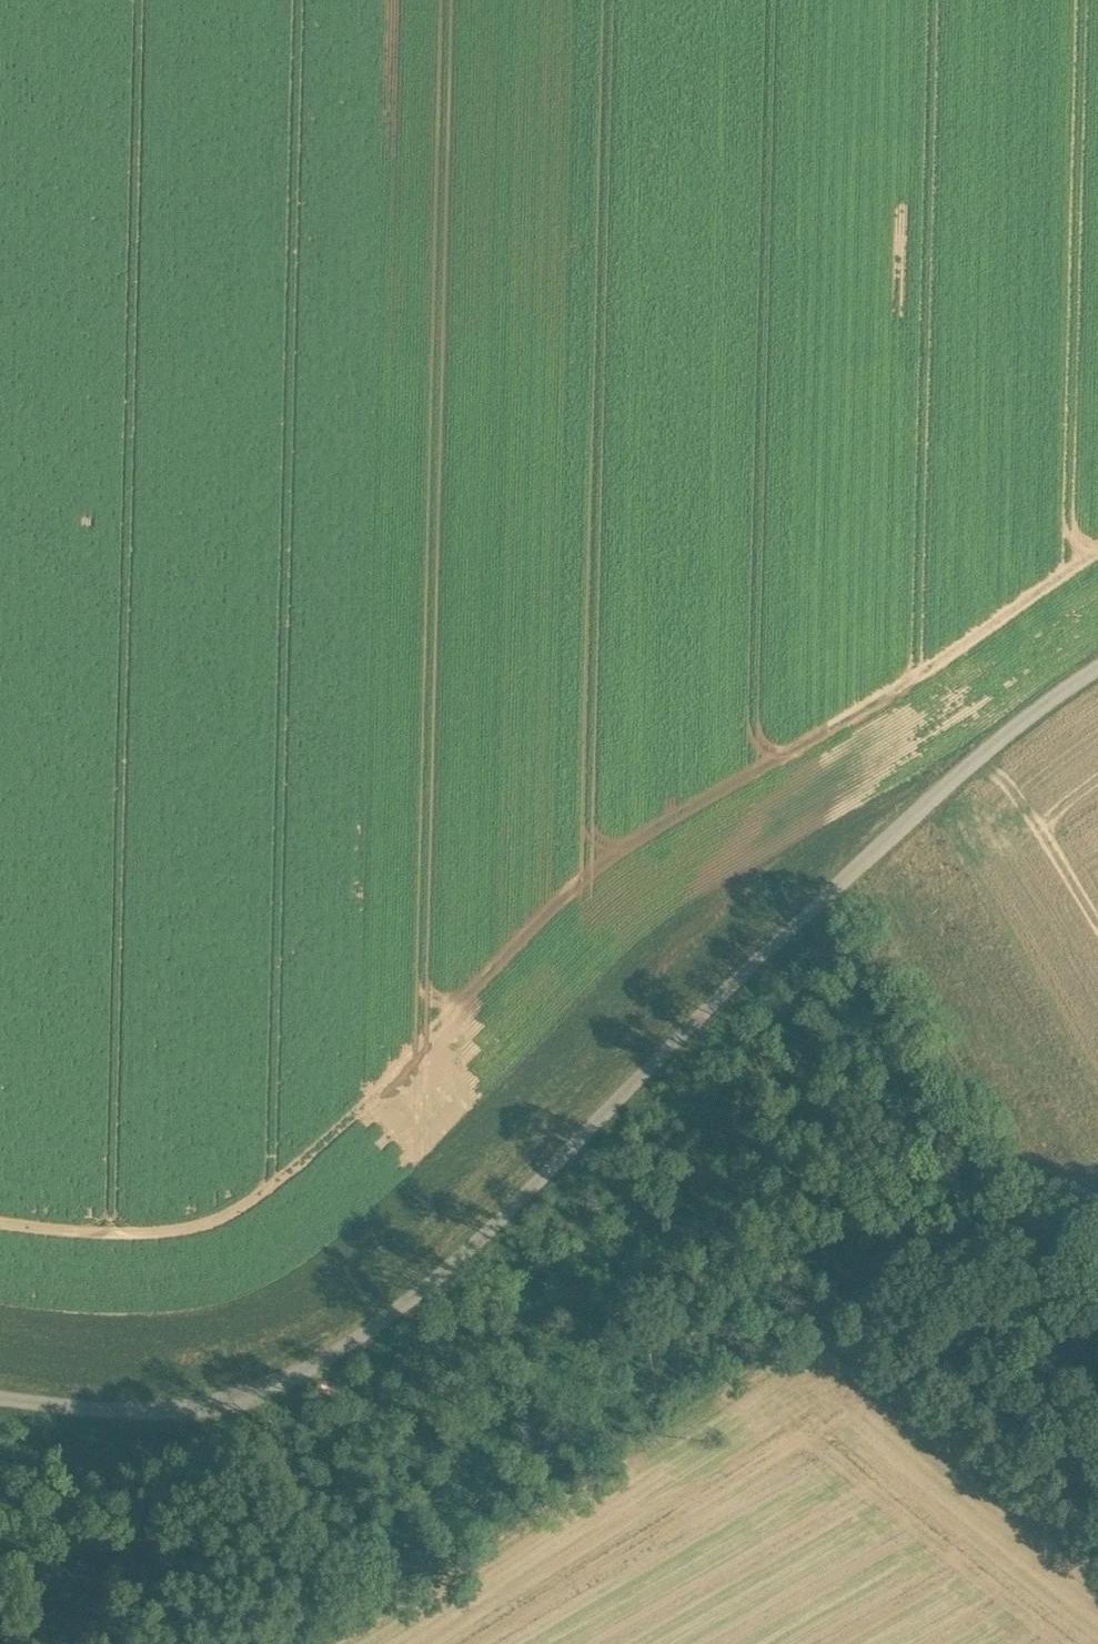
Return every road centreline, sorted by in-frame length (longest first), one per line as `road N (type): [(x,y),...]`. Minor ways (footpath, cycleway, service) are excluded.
road 1 (unclassified): [(1097,653),(798,903),(465,1236),(238,1397),(0,1393)]
road 2 (track): [(809,1317),(917,1403),(1097,1526)]

